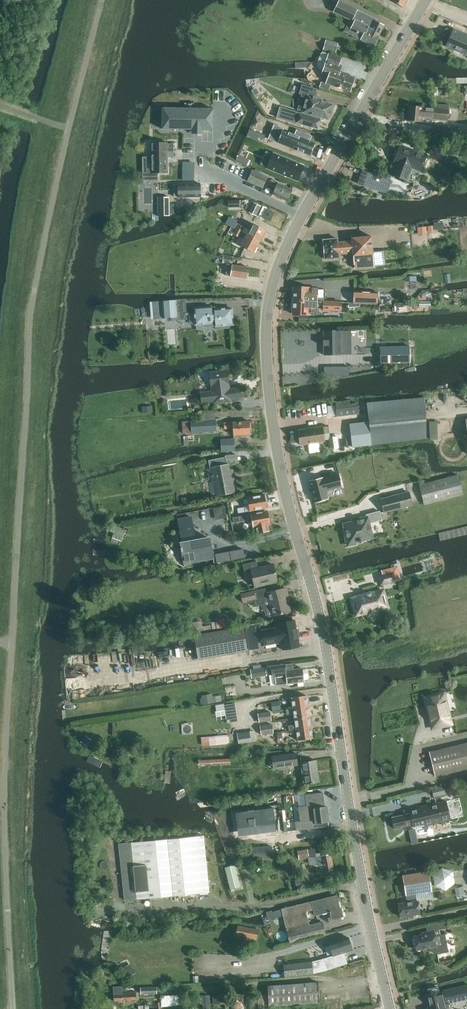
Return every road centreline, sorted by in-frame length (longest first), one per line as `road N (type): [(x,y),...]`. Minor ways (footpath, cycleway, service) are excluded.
road 1 (tertiary): [(390,1008),(361,885),(318,608),(278,455),(266,319),(287,245),(426,0)]

